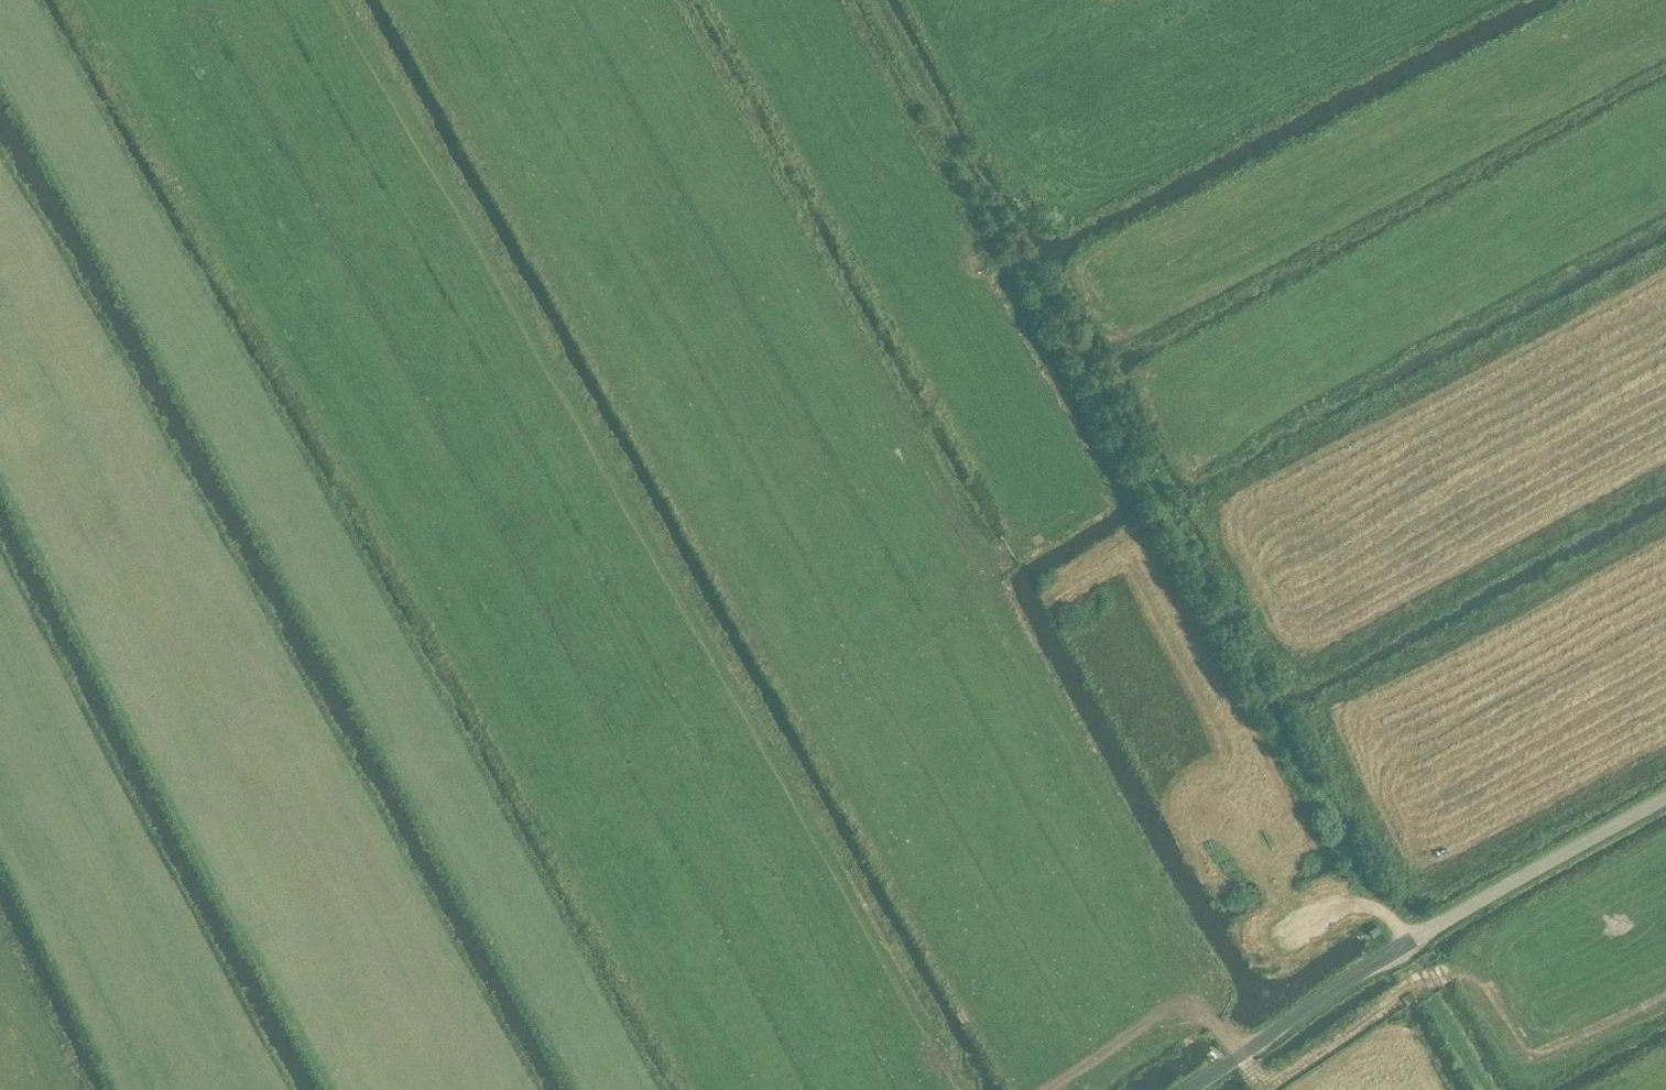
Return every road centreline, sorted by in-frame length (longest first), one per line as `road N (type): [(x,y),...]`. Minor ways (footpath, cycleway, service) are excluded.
road 1 (unclassified): [(1406,946),(1665,801)]
road 2 (unclassified): [(1196,1089),(1406,946)]

